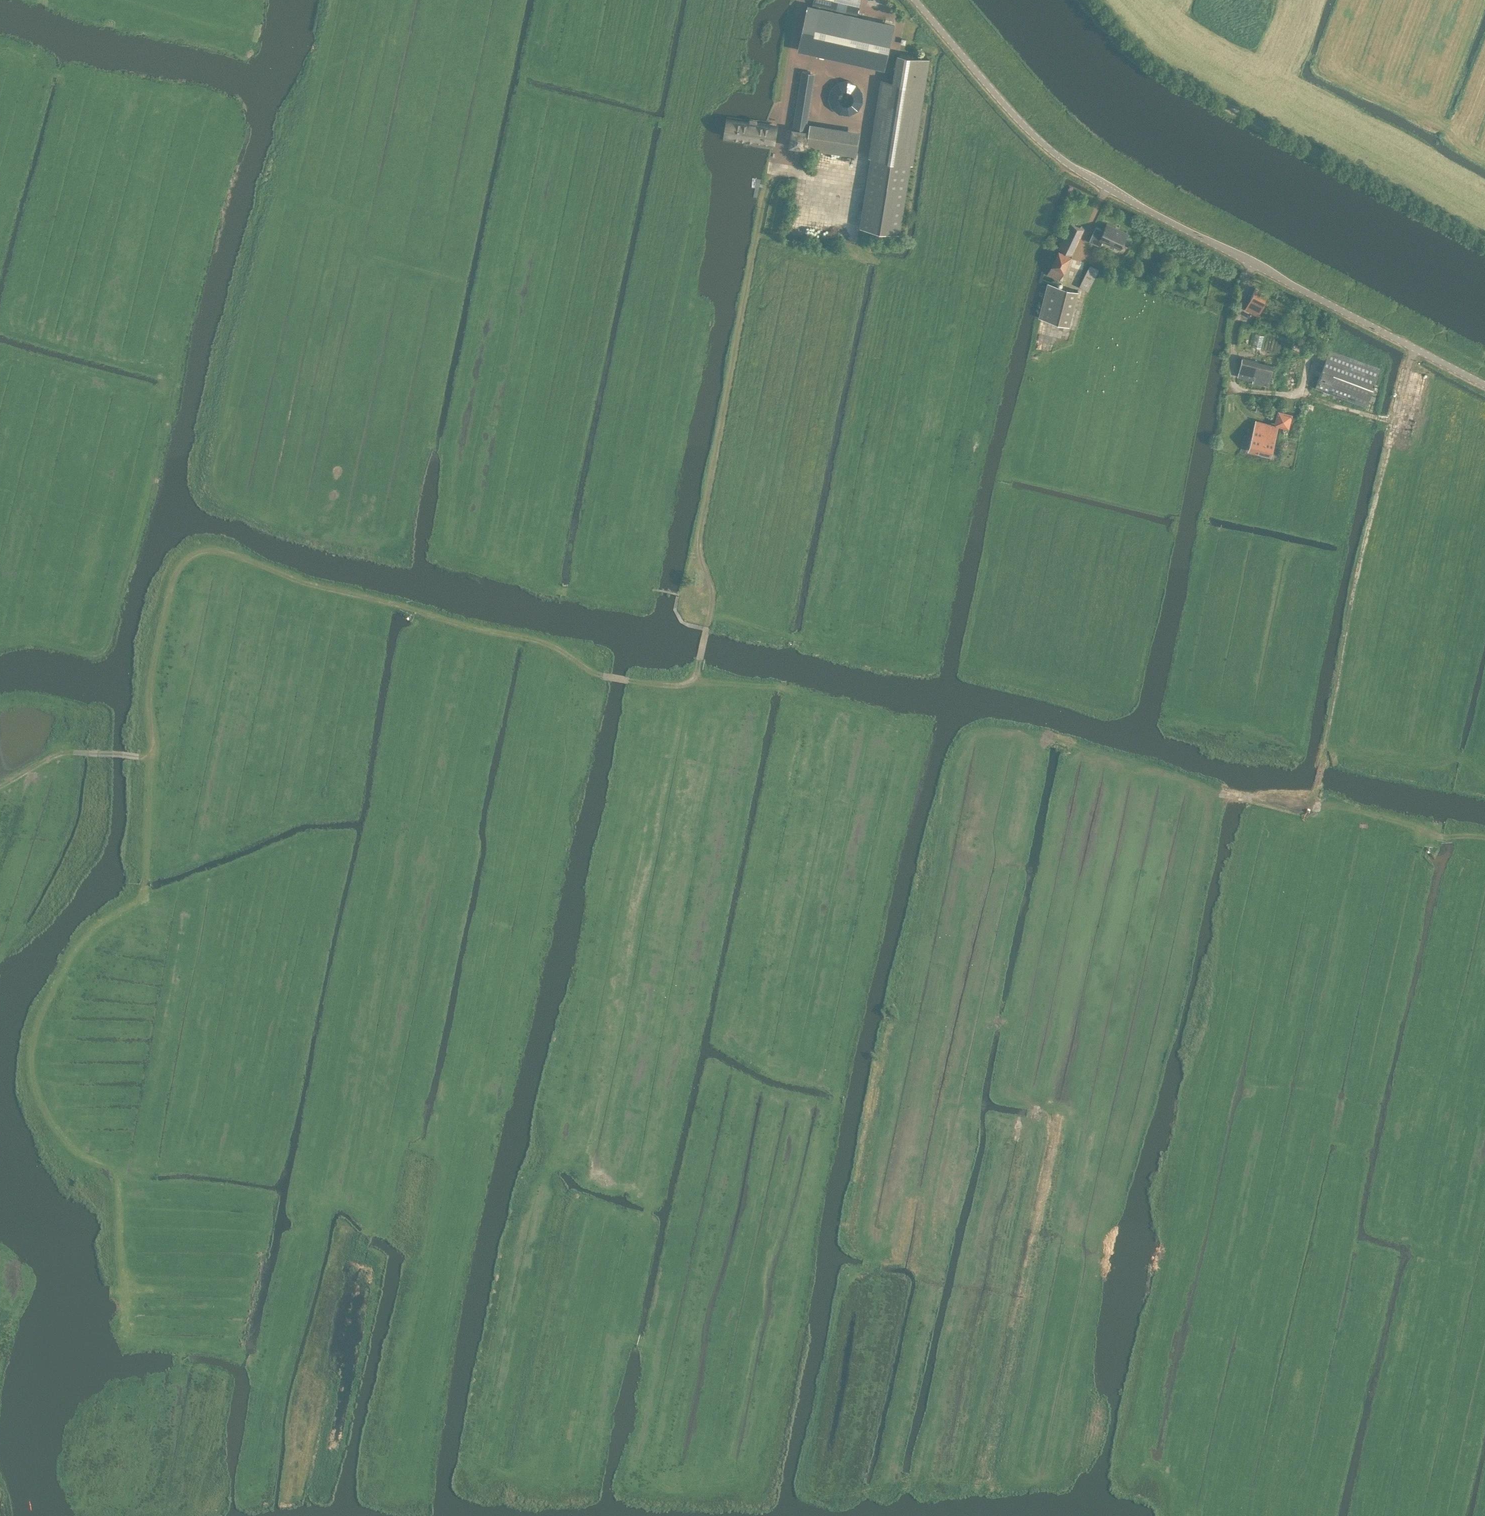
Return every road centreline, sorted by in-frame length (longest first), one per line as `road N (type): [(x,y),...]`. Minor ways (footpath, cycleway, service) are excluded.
road 1 (track): [(0,787),(73,752),(151,754),(149,671),(165,602),(200,552),(228,551),(305,580),(552,645),(603,676),(683,684),(700,661)]
road 2 (tertiary): [(1484,385),(1067,164),(915,0)]
road 3 (track): [(1049,736),(1223,794),(1314,805),(1395,420)]
road 4 (track): [(124,1340),(116,1176),(79,1152),(38,1099),(34,1044),(80,943),(143,899),(151,754)]
road 5 (track): [(1484,215),(1169,45),(1129,0)]
road 6 (track): [(1240,392),(1300,396),(1387,423),(1395,420),(1415,349)]
road 7 (track): [(1314,805),(1445,836),(1484,836)]

